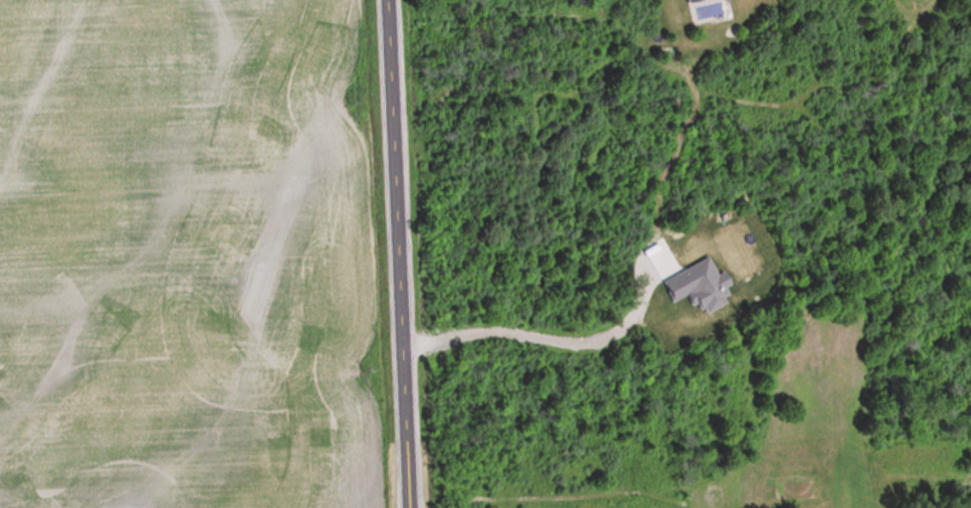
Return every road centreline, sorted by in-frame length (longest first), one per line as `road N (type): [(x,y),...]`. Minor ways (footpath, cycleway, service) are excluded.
road 1 (tertiary): [(407,507),(385,0)]

